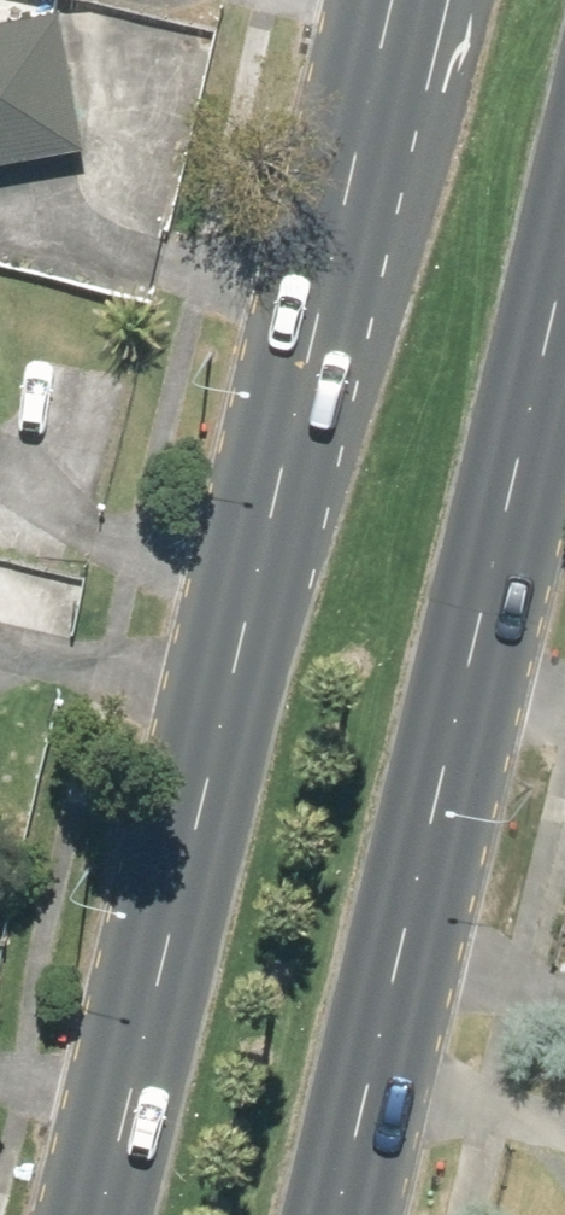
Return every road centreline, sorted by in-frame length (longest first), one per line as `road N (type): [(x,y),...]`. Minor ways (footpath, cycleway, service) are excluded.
road 1 (primary): [(94,1214),(391,0)]
road 2 (primary): [(564,294),(338,1214)]

